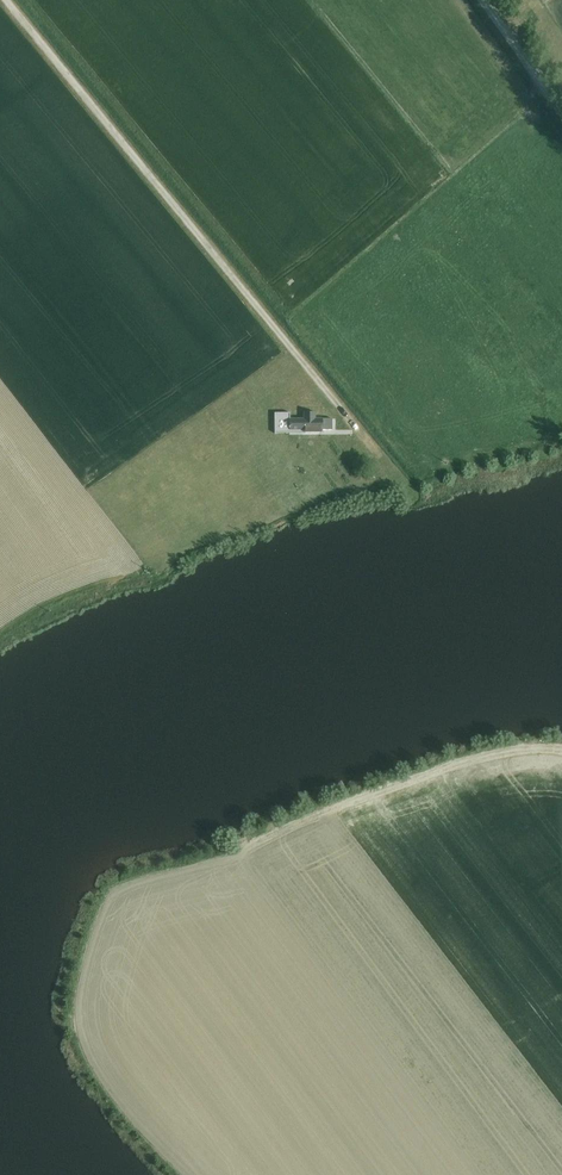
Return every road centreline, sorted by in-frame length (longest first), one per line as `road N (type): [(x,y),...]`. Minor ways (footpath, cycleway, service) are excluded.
road 1 (unclassified): [(7,0),(358,430)]
road 2 (unclassified): [(482,0),(561,113)]

